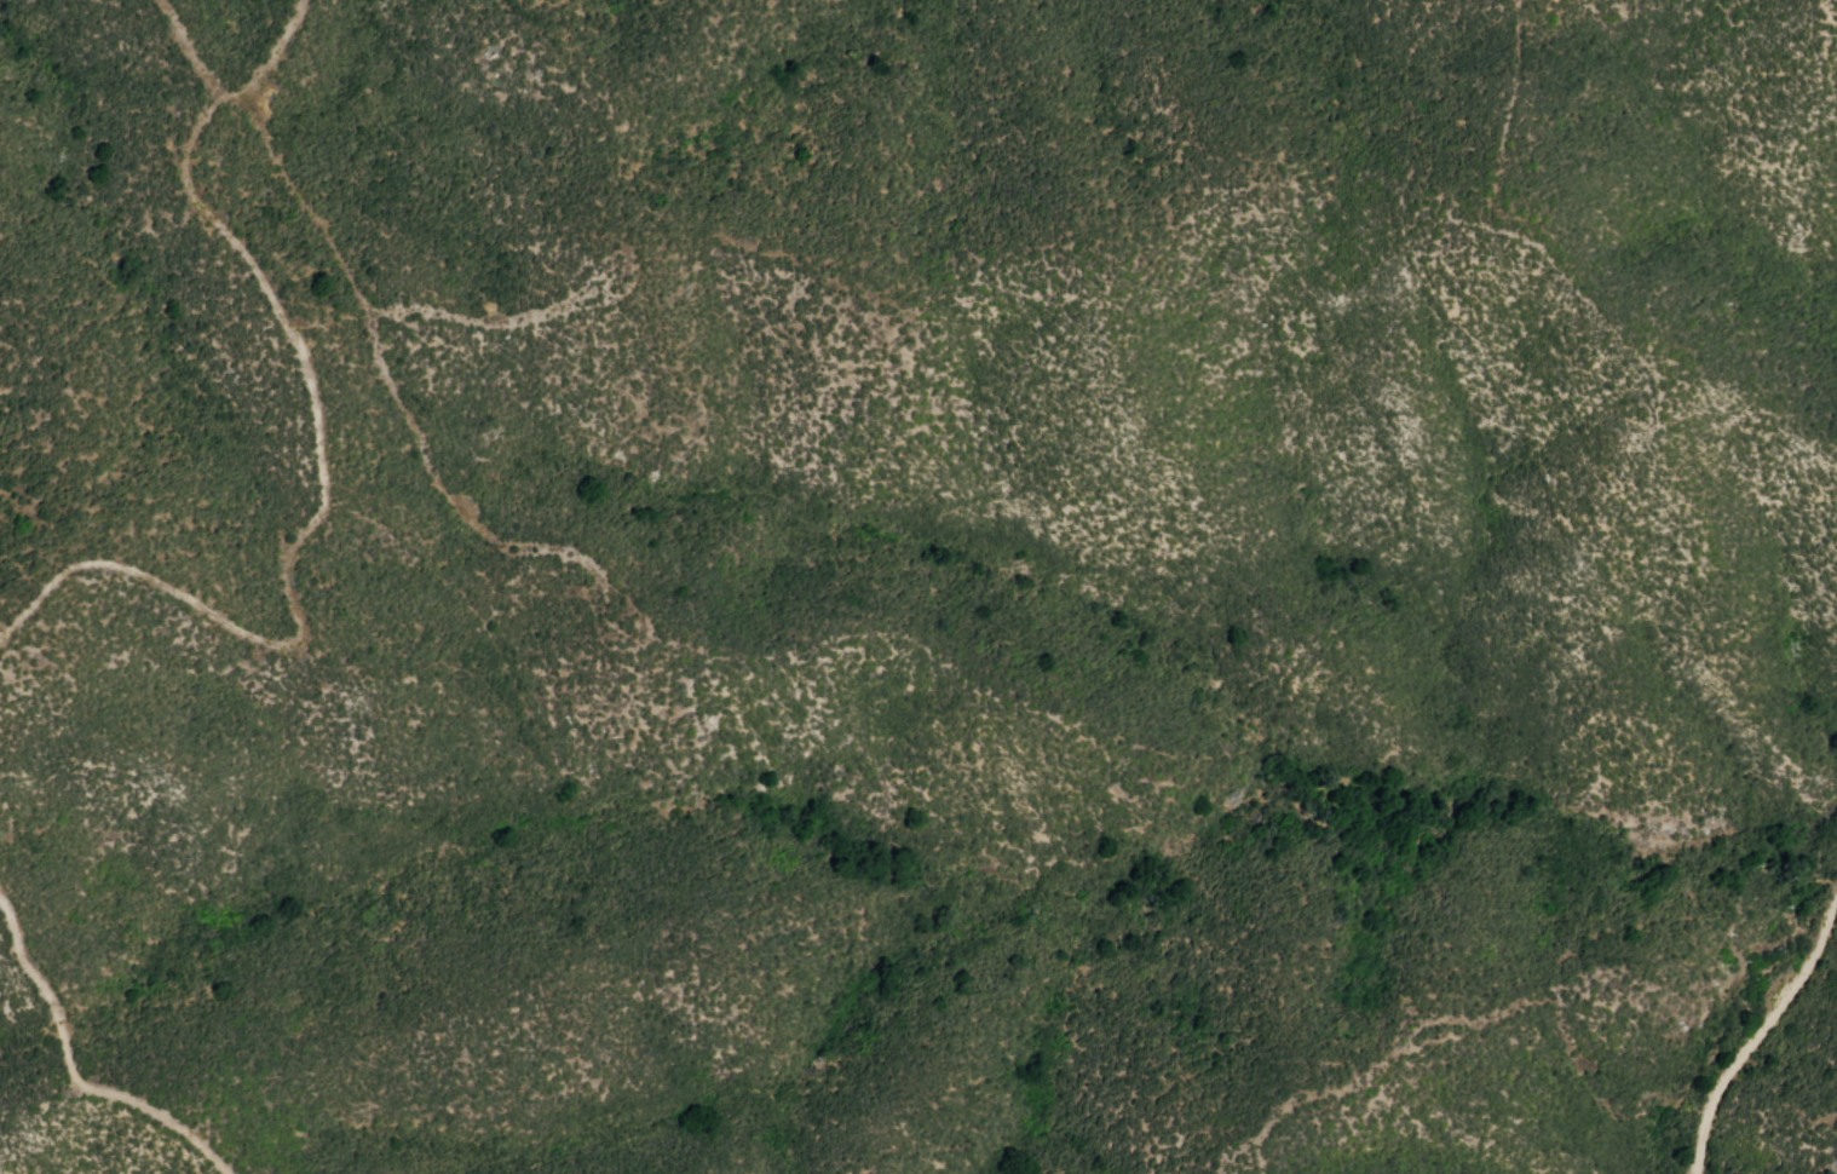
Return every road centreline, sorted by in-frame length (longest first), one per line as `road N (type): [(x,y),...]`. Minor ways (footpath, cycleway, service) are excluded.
road 1 (track): [(1700,1173),(1717,1090),(1824,942),(1836,906)]

